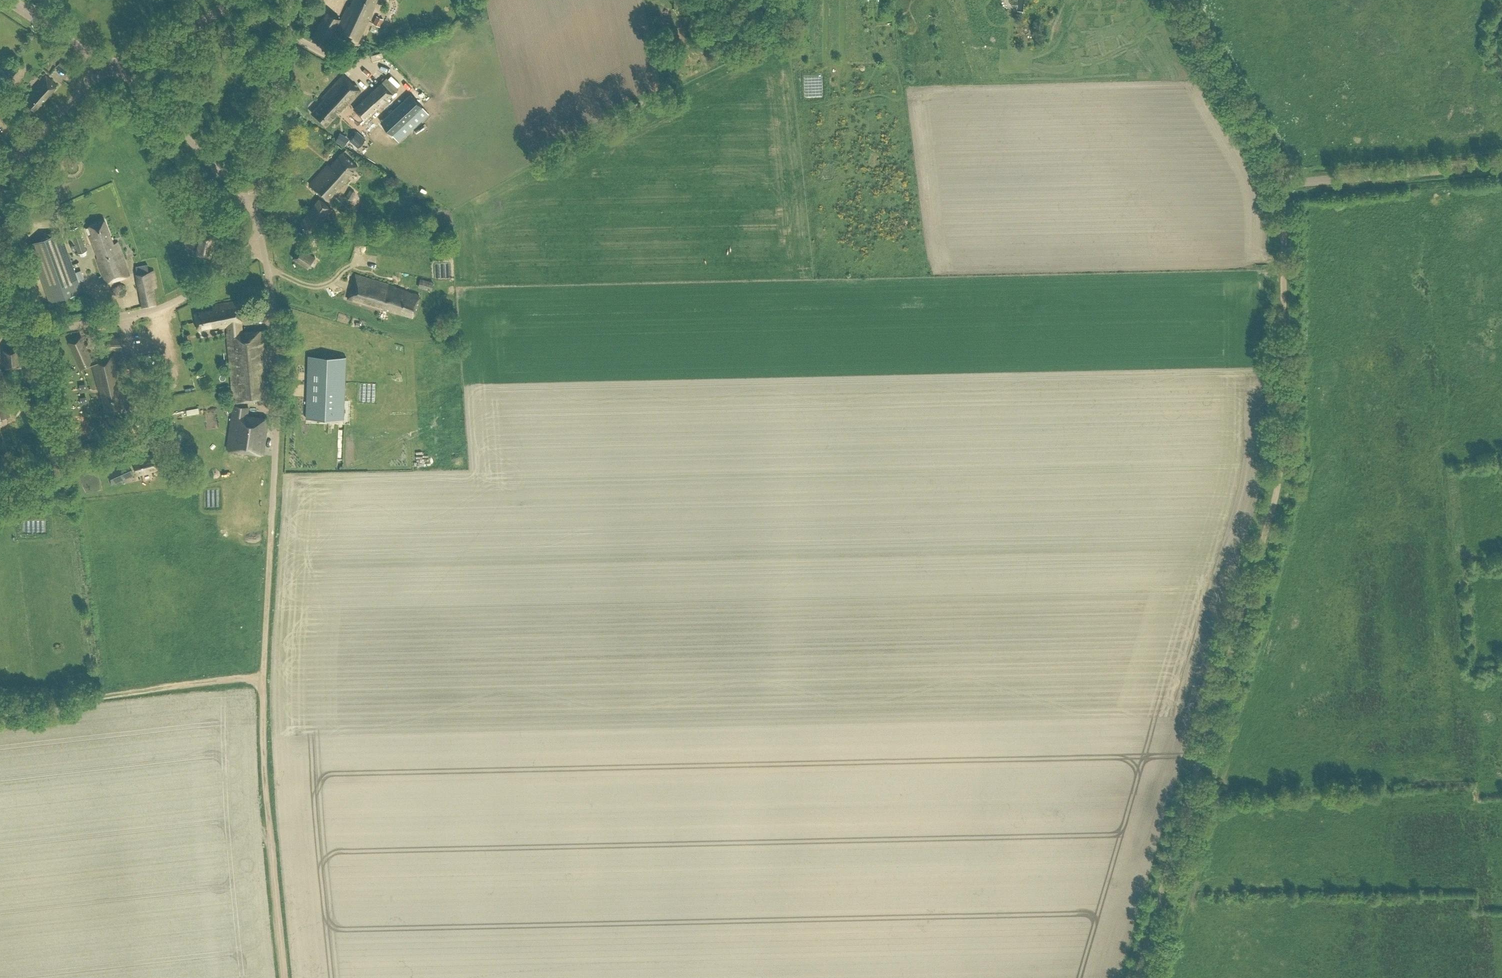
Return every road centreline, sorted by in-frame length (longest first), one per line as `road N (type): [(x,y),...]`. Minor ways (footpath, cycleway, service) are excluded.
road 1 (unclassified): [(1137,977),(1280,474),(1285,183)]
road 2 (track): [(262,676),(283,977)]
road 3 (unclassified): [(271,535),(278,375),(263,244)]
road 4 (track): [(262,676),(0,704)]
road 5 (residential): [(257,216),(292,0)]
road 6 (unclassified): [(1285,183),(1501,163)]
road 7 (unclassified): [(1285,183),(1179,0)]
road 8 (unclassified): [(257,216),(151,99),(112,70)]
road 9 (residential): [(123,317),(190,293),(263,244)]
road 10 (unclassified): [(112,70),(235,0)]
road 11 (track): [(271,535),(262,676)]
road 12 (residential): [(0,342),(123,317)]

